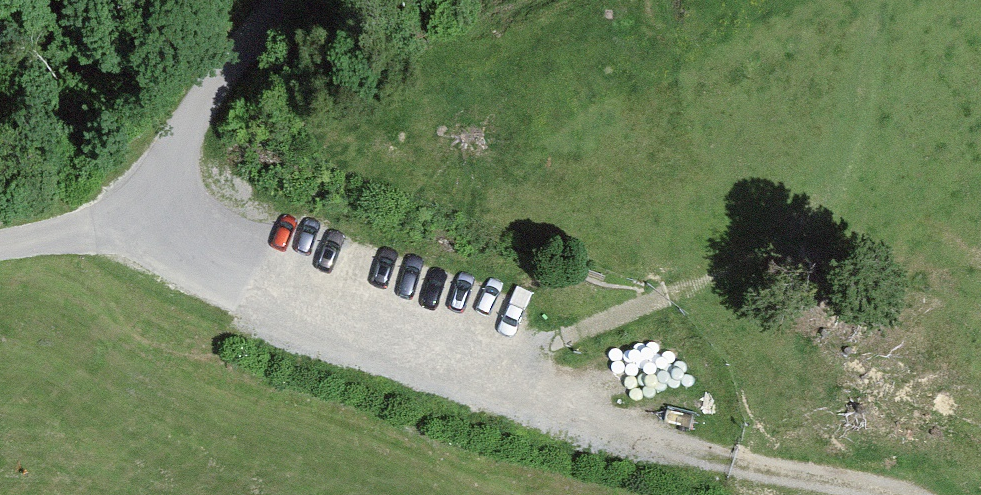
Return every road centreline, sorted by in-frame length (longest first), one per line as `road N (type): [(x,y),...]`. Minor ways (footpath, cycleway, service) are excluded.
road 1 (unclassified): [(157,210),(189,248),(657,435)]
road 2 (track): [(657,435),(758,470),(901,494)]
road 3 (unclassified): [(284,0),(204,98),(157,210)]
road 4 (unclassified): [(157,210),(0,244)]

